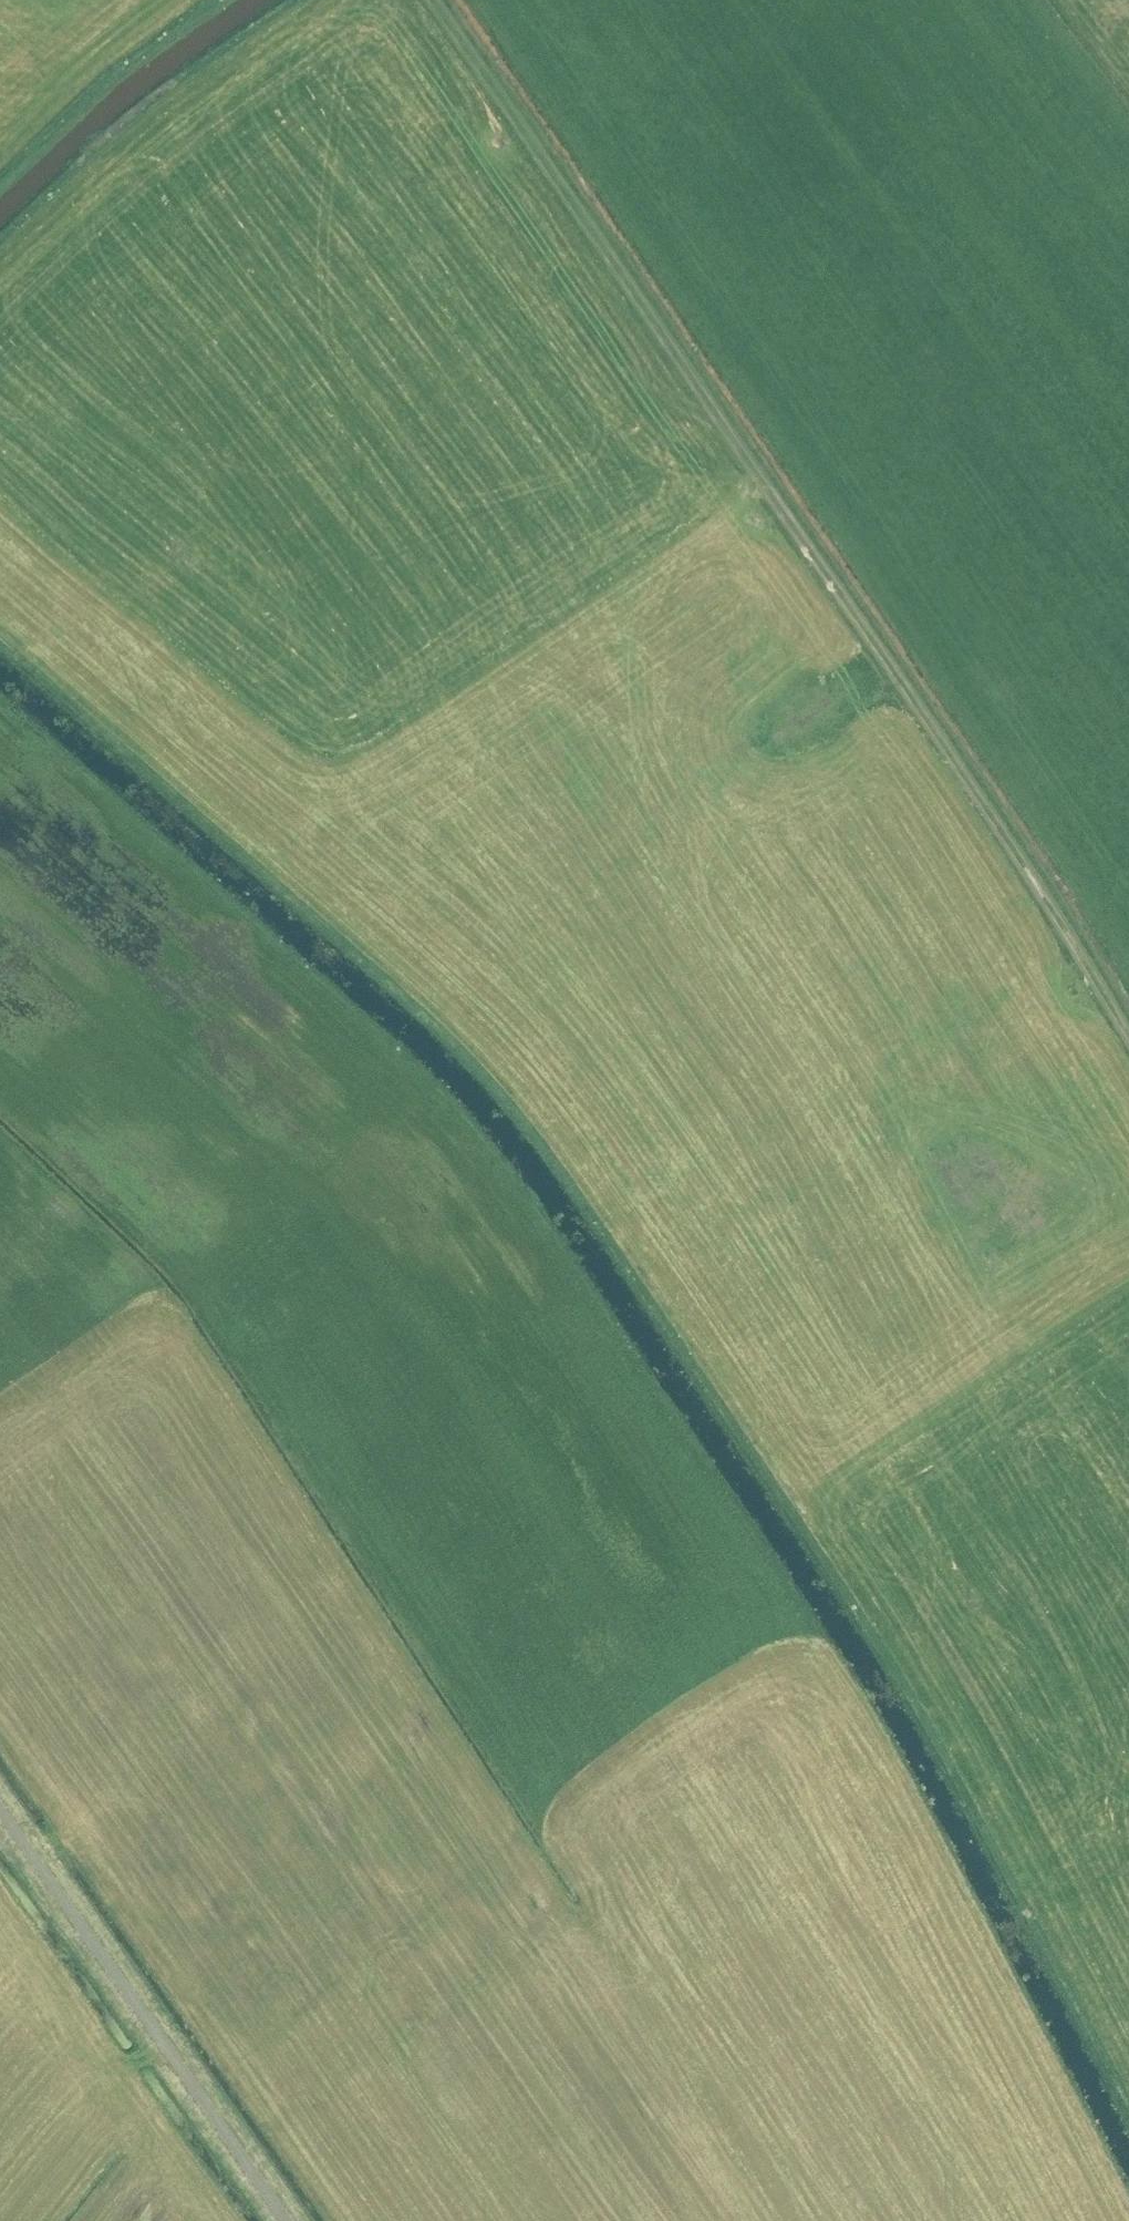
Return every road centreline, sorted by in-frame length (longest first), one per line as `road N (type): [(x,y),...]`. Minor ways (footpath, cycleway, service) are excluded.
road 1 (unclassified): [(287,2220),(0,1808)]

